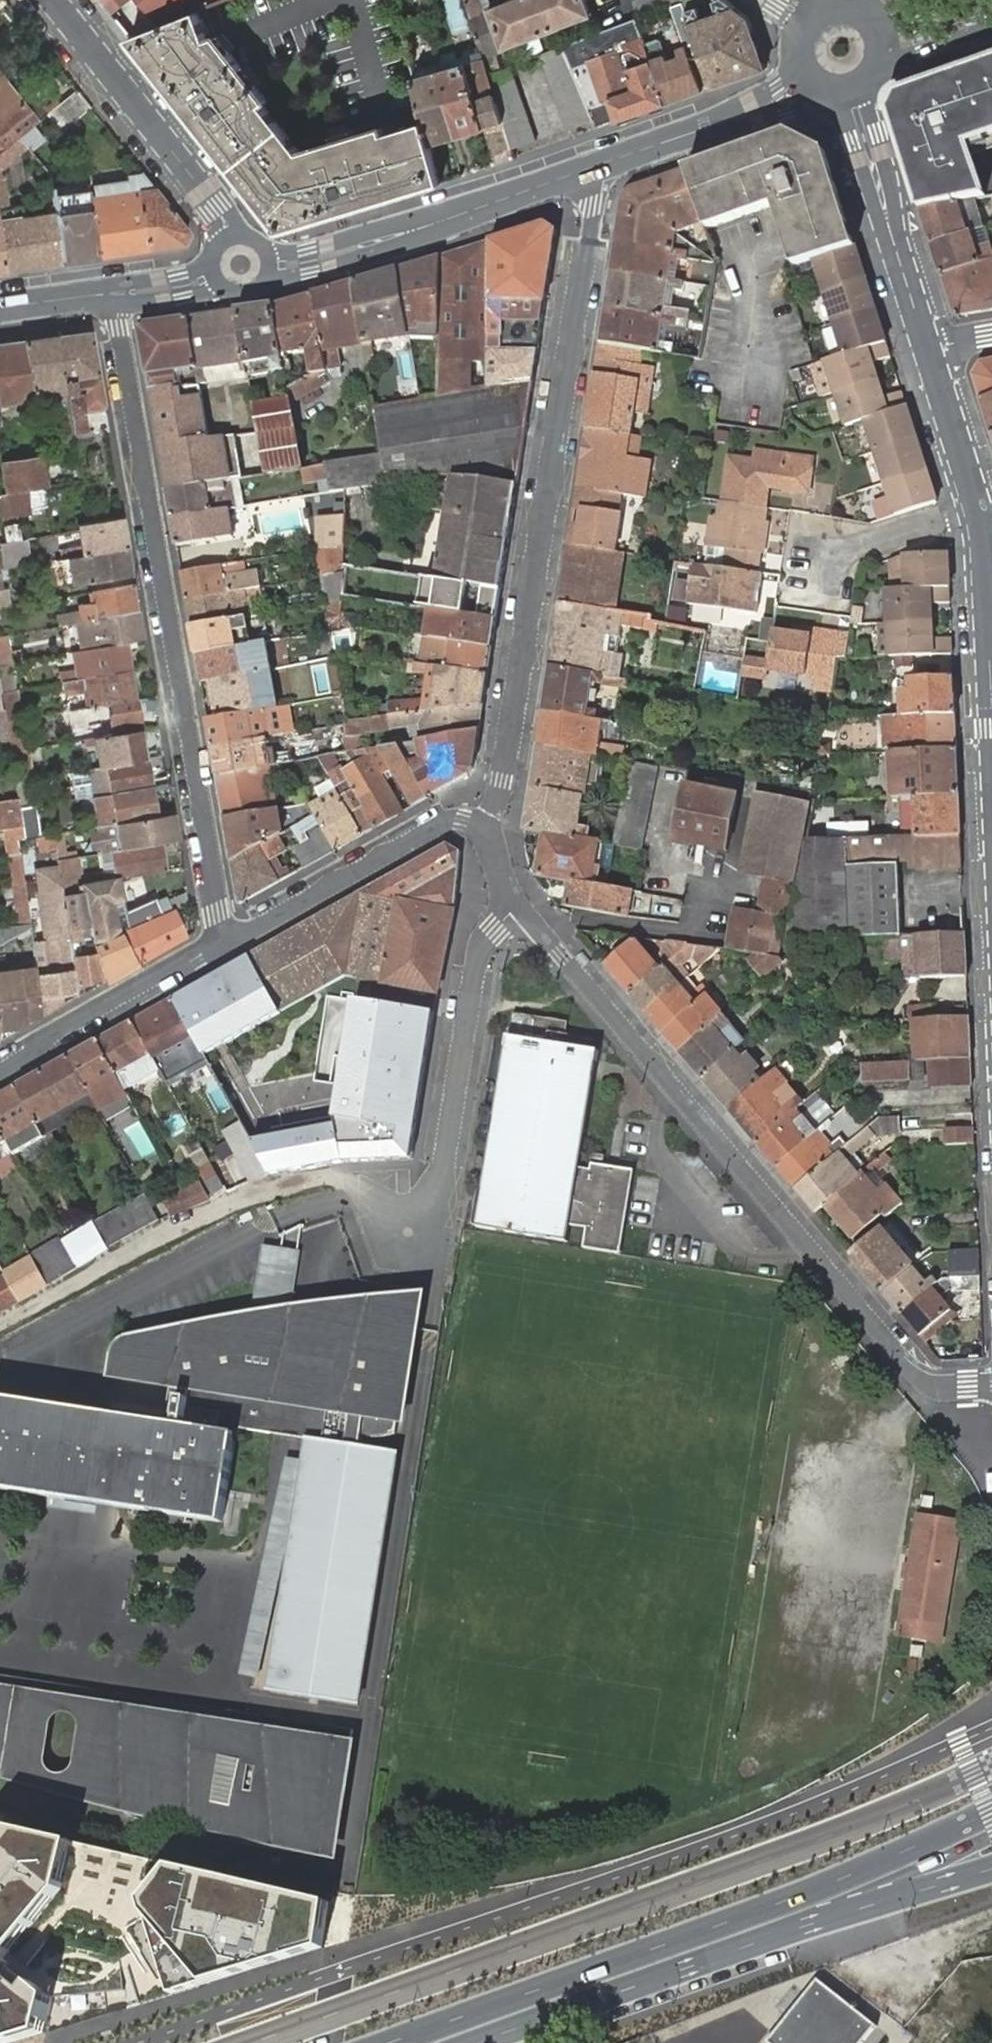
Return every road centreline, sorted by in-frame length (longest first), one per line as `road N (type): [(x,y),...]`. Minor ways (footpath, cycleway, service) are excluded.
road 1 (residential): [(521,907),(900,1361),(939,1387),(991,1386)]
road 2 (residential): [(582,170),(594,205),(492,849)]
road 3 (residential): [(118,294),(223,942)]
road 4 (primary): [(991,1812),(815,1889),(395,2042)]
road 5 (primary): [(481,2042),(821,1921)]
road 6 (secondary): [(267,270),(582,170)]
road 7 (residential): [(223,942),(438,821),(470,820),(492,849)]
road 8 (residential): [(234,238),(53,0)]
road 9 (residential): [(521,907),(479,956),(446,1167)]
road 10 (secondary): [(928,348),(851,95)]
road 11 (residential): [(0,1067),(223,942)]
road 12 (secondary): [(821,1921),(991,1835)]
road 13 (secondary): [(989,692),(980,510)]
road 14 (primary): [(821,1921),(991,1868)]
road 15 (secondary): [(582,170),(751,114)]
road 16 (residential): [(980,510),(844,552),(822,572)]
road 17 (secondary): [(980,510),(928,348)]
road 18 (secondary): [(991,1),(932,23),(872,23)]

